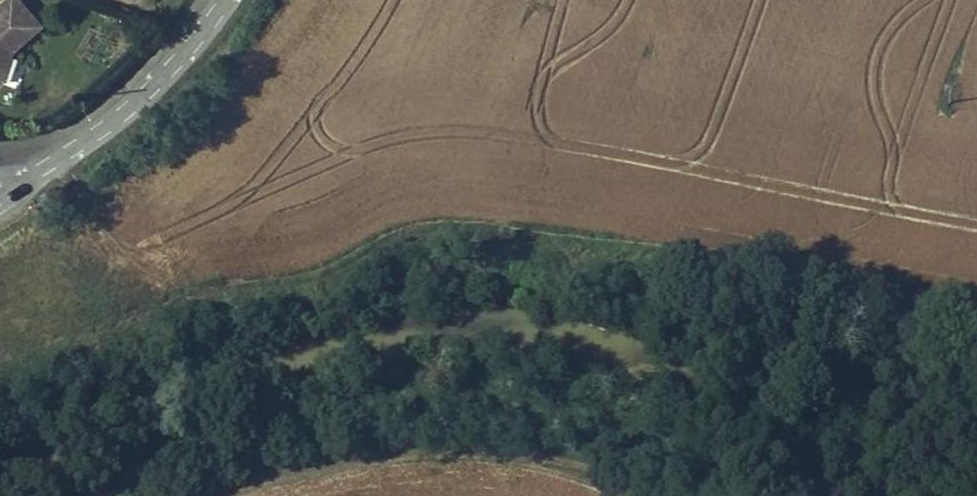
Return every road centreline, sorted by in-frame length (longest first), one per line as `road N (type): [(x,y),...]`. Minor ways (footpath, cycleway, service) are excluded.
road 1 (tertiary): [(4,196),(126,116),(231,0)]

